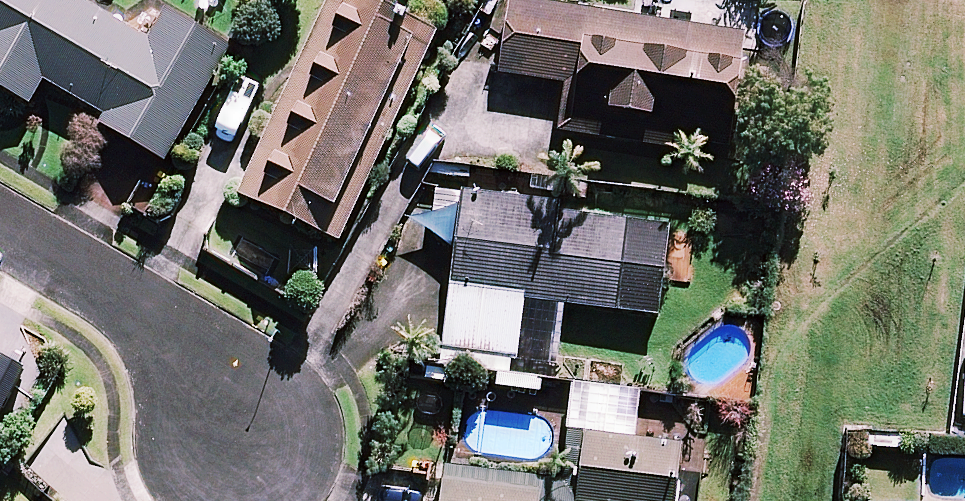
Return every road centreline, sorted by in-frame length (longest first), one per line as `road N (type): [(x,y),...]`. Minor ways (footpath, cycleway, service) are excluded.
road 1 (residential): [(240,430),(139,313),(0,232)]

